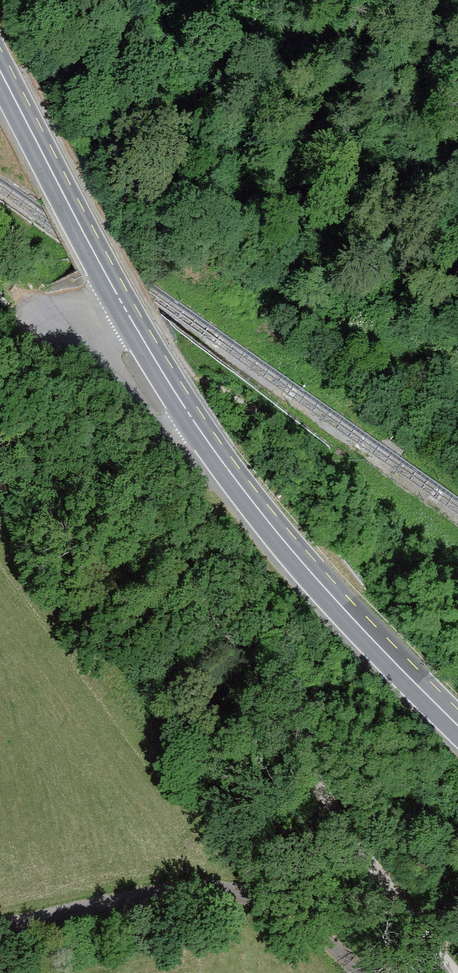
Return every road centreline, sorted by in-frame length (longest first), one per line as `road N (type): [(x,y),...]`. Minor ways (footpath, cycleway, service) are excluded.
road 1 (unclassified): [(432,948),(50,351),(132,321)]
road 2 (primary): [(132,321),(248,497),(457,727)]
road 3 (unclassified): [(0,930),(143,900),(253,899),(432,948)]
road 4 (primary): [(0,69),(132,321)]

